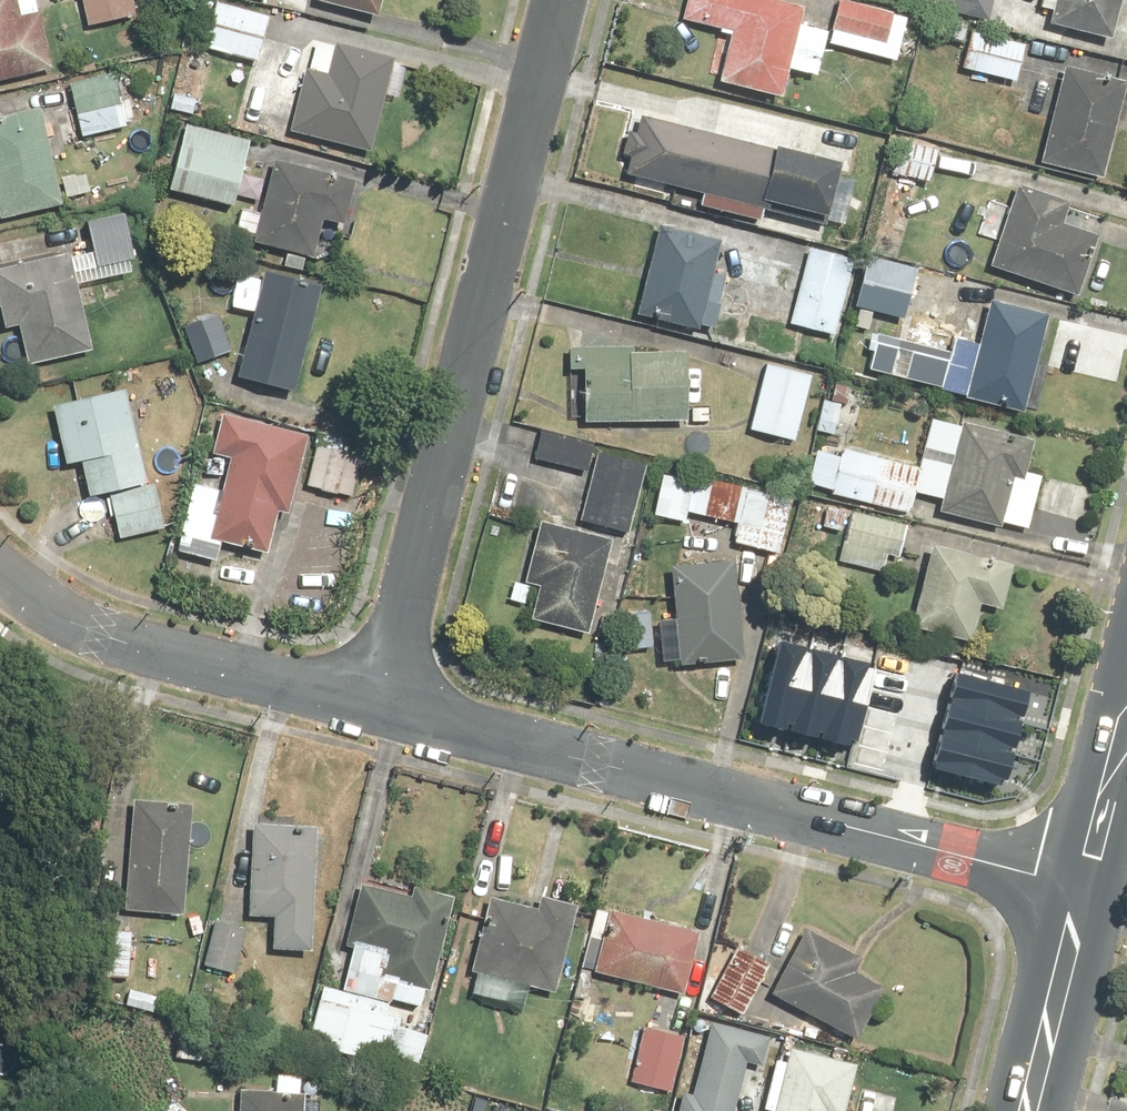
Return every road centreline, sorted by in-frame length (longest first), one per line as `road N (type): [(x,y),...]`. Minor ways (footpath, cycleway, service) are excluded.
road 1 (residential): [(381,711),(561,0)]
road 2 (residential): [(1084,884),(381,711)]
road 3 (residential): [(381,711),(100,633),(38,603),(0,566)]
road 4 (secondary): [(1084,884),(1028,1110)]
road 5 (secondary): [(1126,732),(1084,884)]

